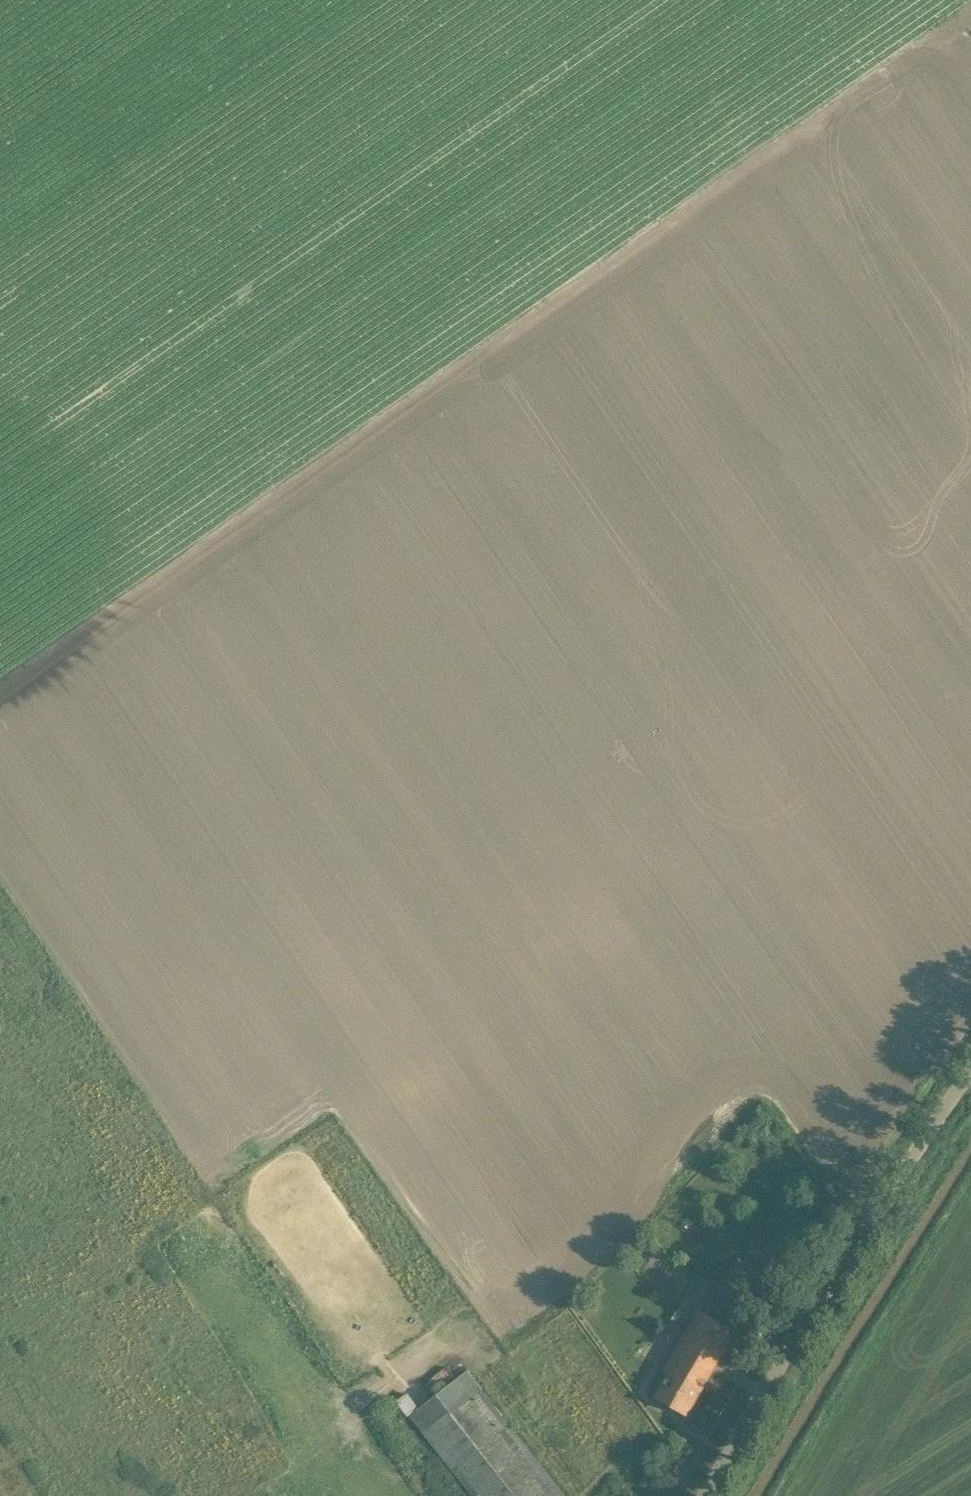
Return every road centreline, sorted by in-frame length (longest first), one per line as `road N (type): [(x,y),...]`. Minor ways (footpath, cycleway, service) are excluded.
road 1 (unclassified): [(706,1495),(823,1292),(970,1073)]

